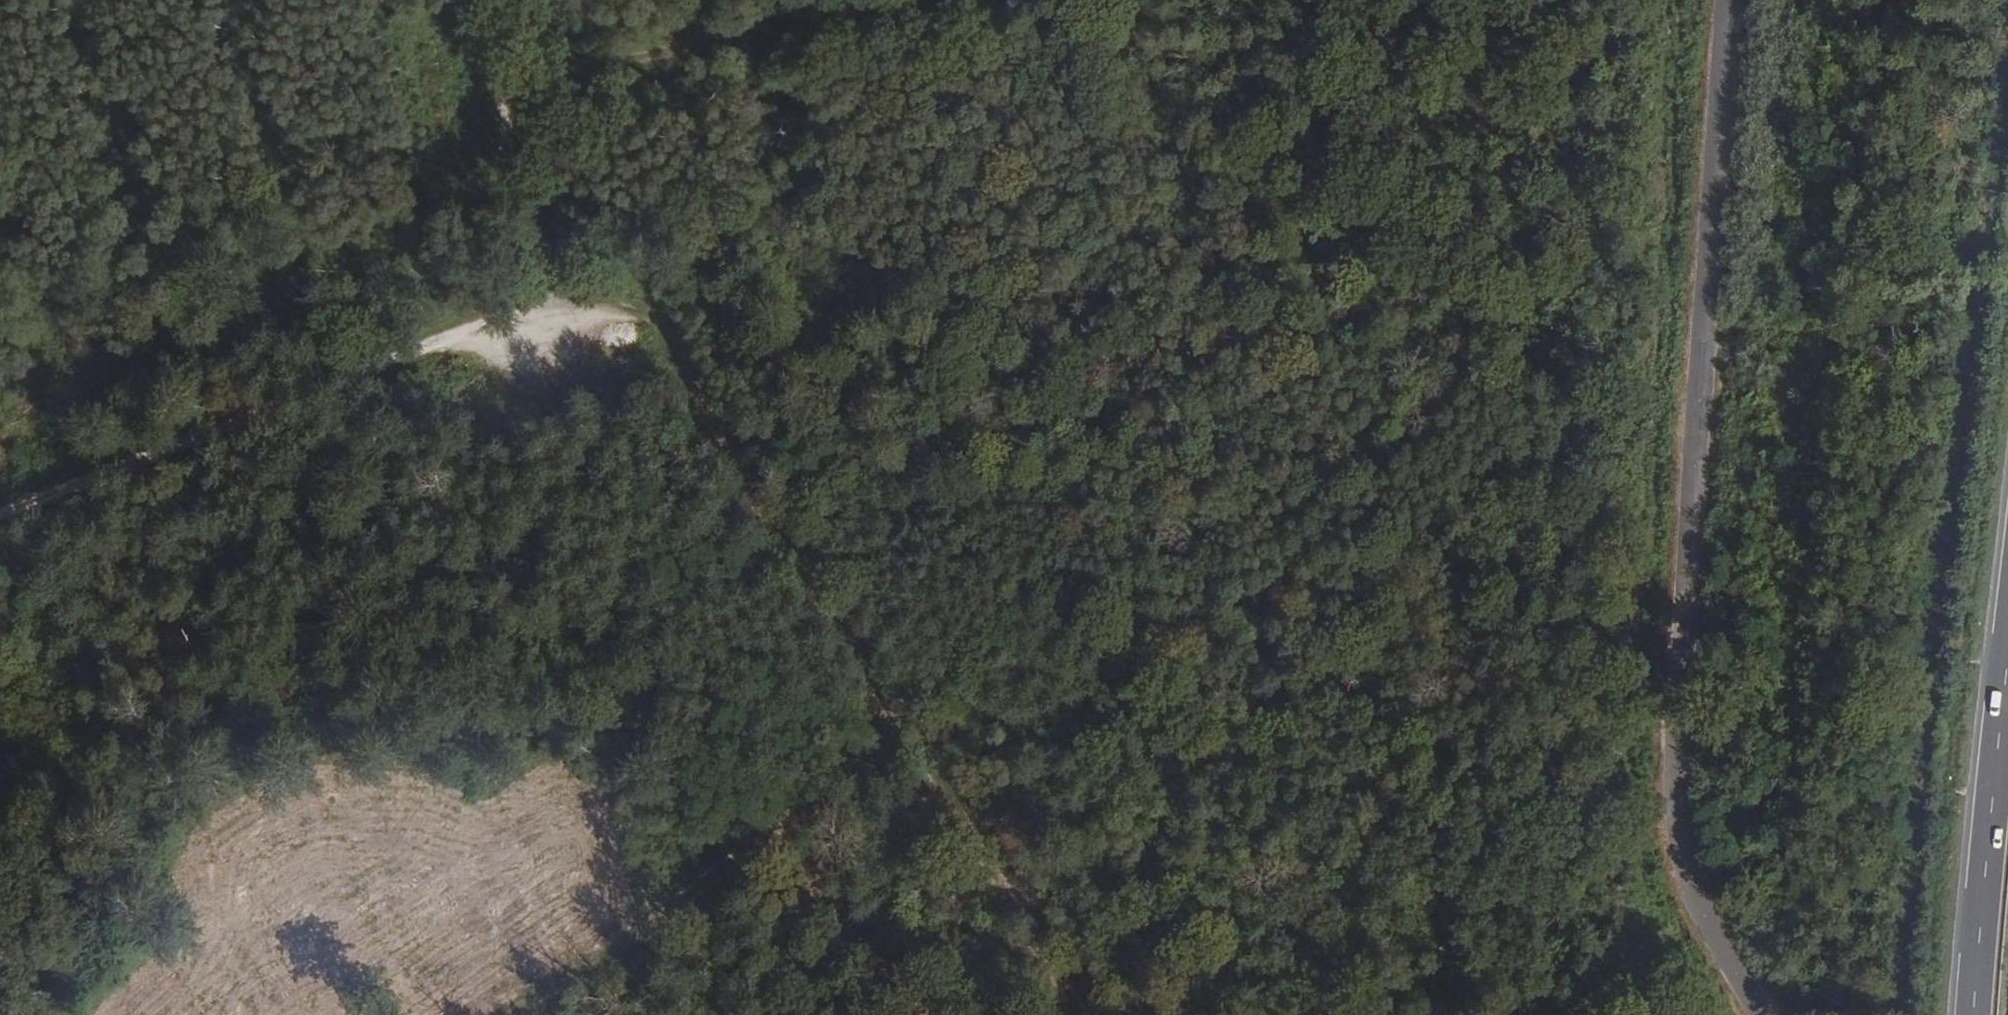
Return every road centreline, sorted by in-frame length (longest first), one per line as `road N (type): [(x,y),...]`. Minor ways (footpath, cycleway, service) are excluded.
road 1 (unclassified): [(1735,0),(1677,784),(1696,904),(1767,1014)]
road 2 (track): [(549,311),(612,311),(663,325),(696,405),(1078,1014)]
road 3 (track): [(549,311),(0,522)]
road 4 (track): [(493,95),(920,0)]
road 5 (trunk): [(2007,646),(1974,1014)]
road 6 (track): [(493,95),(549,311)]
road 7 (track): [(1696,904),(1581,1014)]

